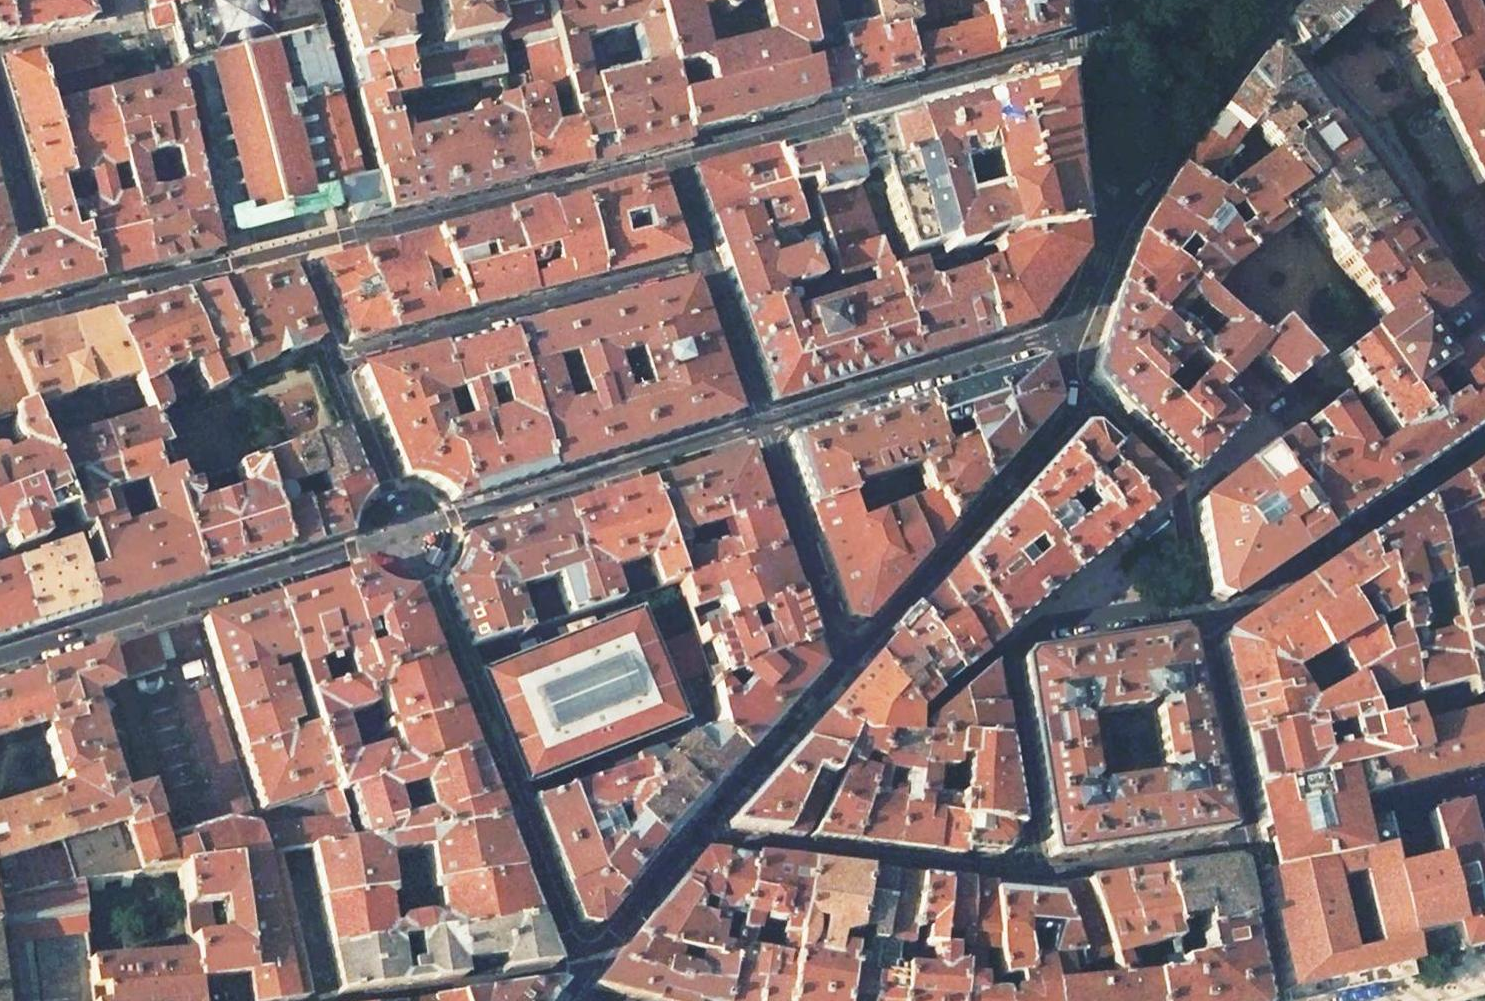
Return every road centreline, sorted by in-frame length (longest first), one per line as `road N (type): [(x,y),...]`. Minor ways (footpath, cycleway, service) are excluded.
road 1 (residential): [(673,162),(854,118),(896,98),(1072,59),(1085,186),(1090,203),(1116,222)]
road 2 (residential): [(403,532),(0,657)]
road 3 (residential): [(851,660),(1077,407),(1061,332)]
road 4 (residential): [(295,246),(673,162)]
road 5 (residential): [(337,358),(706,258)]
road 6 (residential): [(760,423),(403,532)]
road 7 (residential): [(1268,20),(1302,79),(1401,199),(1466,306)]
road 8 (residential): [(1061,332),(760,423)]
road 9 (residential): [(0,327),(295,246)]
road 10 (residential): [(760,423),(840,648),(851,660)]
road 11 (residential): [(1268,20),(1116,222)]
road 12 (residential): [(403,532),(337,358)]
road 13 (residential): [(706,258),(760,423)]
road 14 (residential): [(1116,222),(1077,316),(1061,332)]
road 15 (residential): [(337,358),(295,246)]

